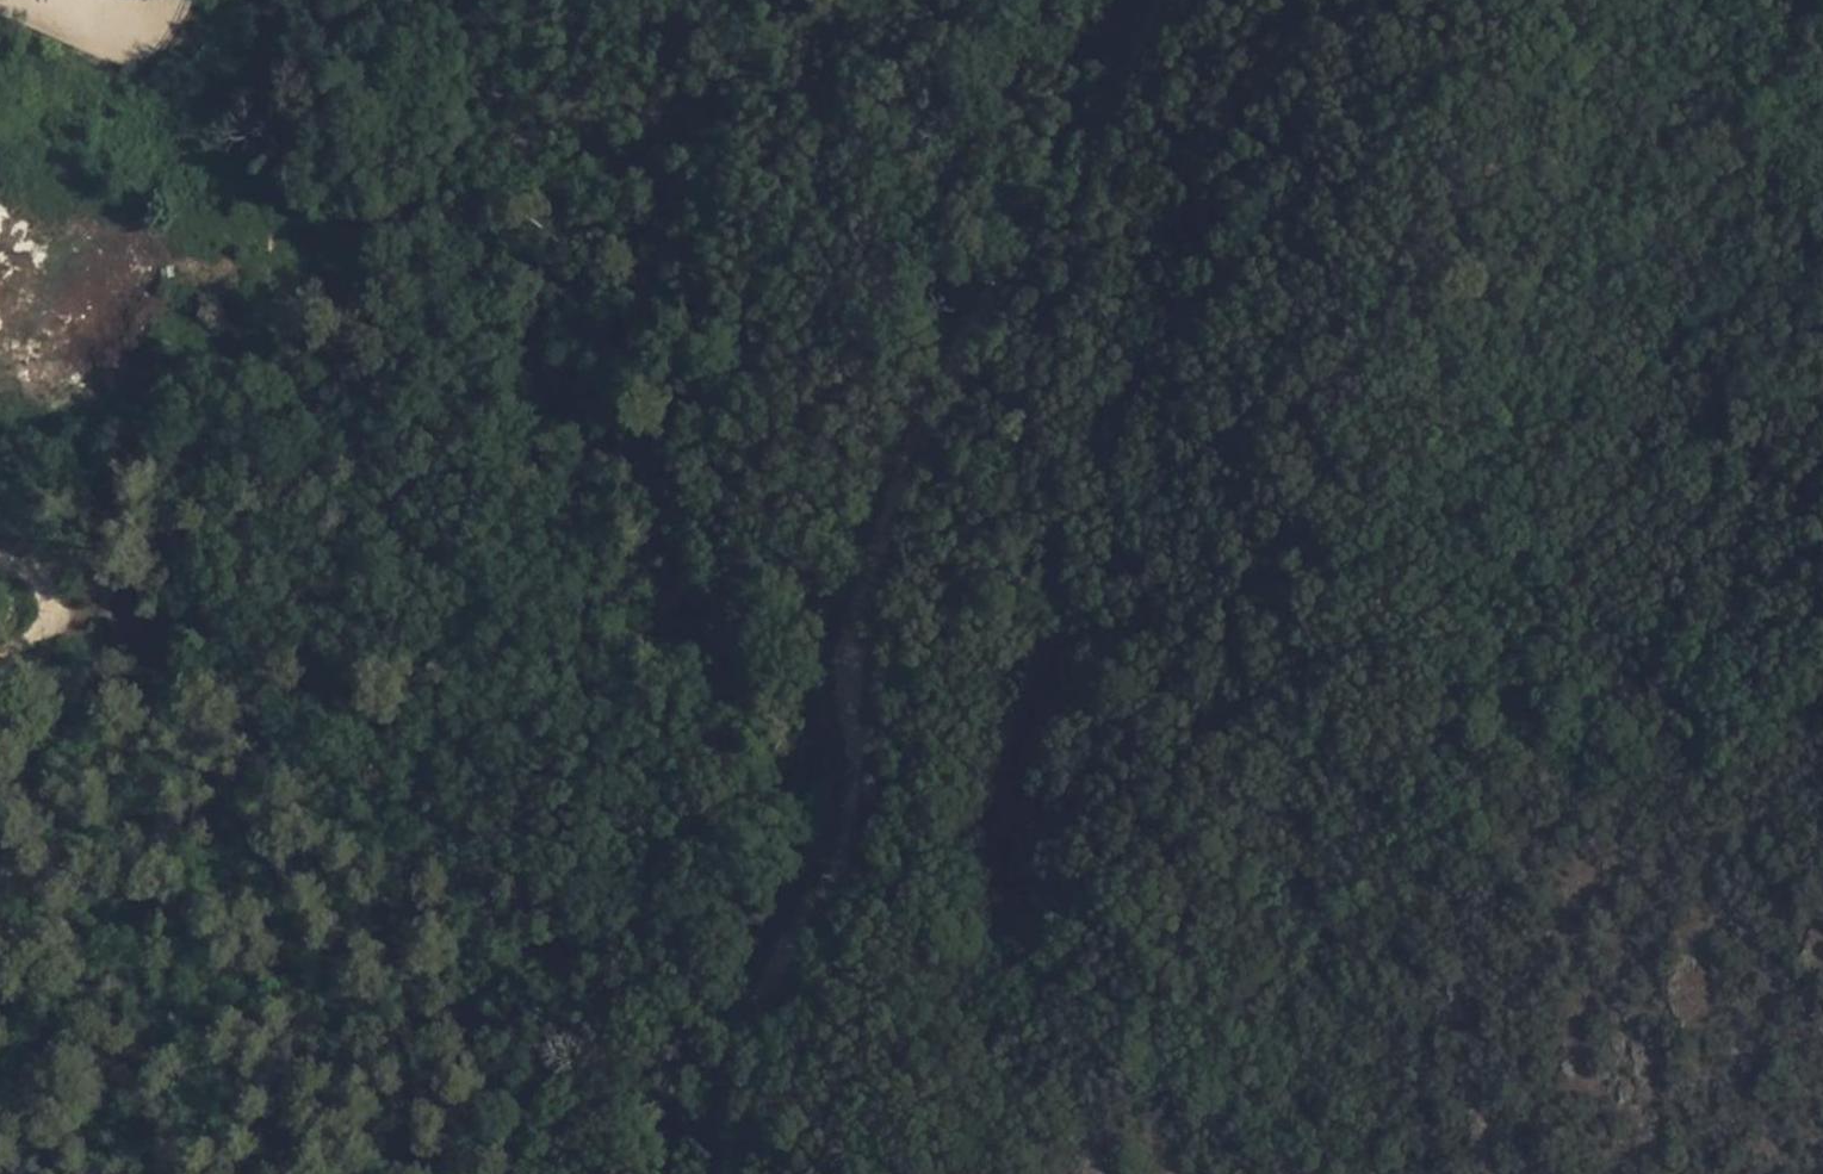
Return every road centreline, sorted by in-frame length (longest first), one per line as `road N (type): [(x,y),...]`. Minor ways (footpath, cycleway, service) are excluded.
road 1 (track): [(726,1173),(747,1057),(833,820),(868,599),(917,427),(1148,0)]
road 2 (track): [(0,648),(49,630),(50,605),(33,577),(0,558)]

